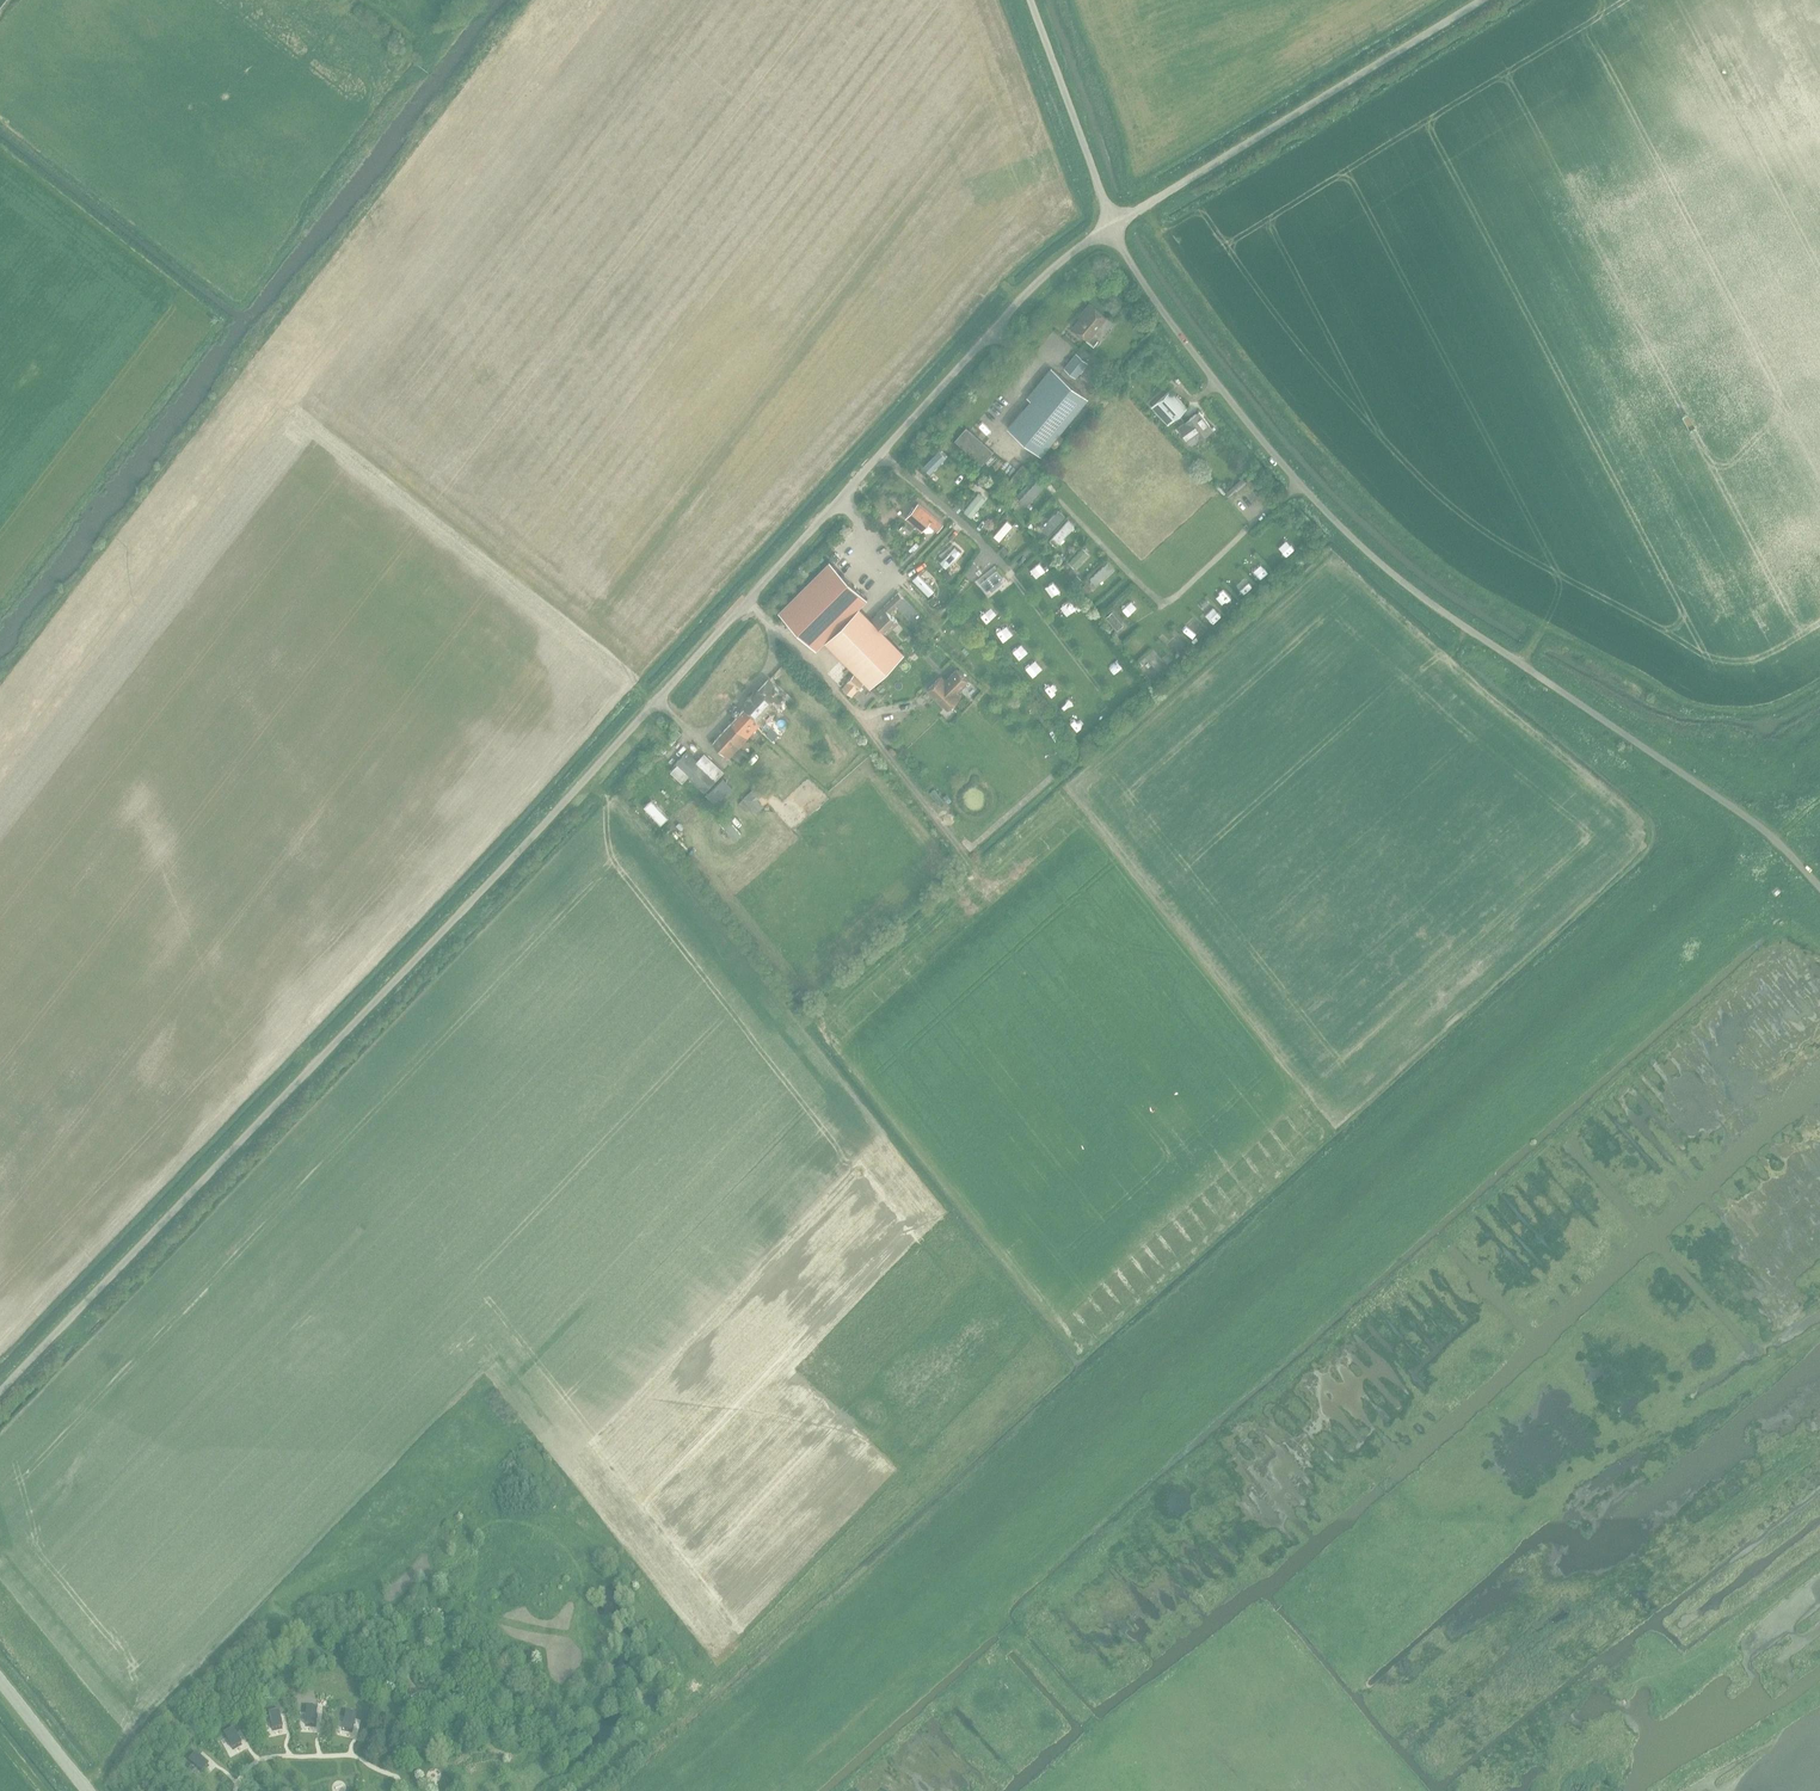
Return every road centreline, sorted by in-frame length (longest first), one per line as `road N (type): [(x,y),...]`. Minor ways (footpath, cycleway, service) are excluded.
road 1 (unclassified): [(0,1399),(484,889),(1023,297),(1110,228)]
road 2 (unclassified): [(1819,888),(1753,823),(1431,603),(1343,528),(1200,361),(1110,228)]
road 3 (unclassified): [(1110,228),(1481,0)]
road 4 (unclassified): [(1110,228),(1032,0)]
road 5 (track): [(1100,689),(1009,572)]
road 6 (unclassified): [(88,1790),(0,1681)]

